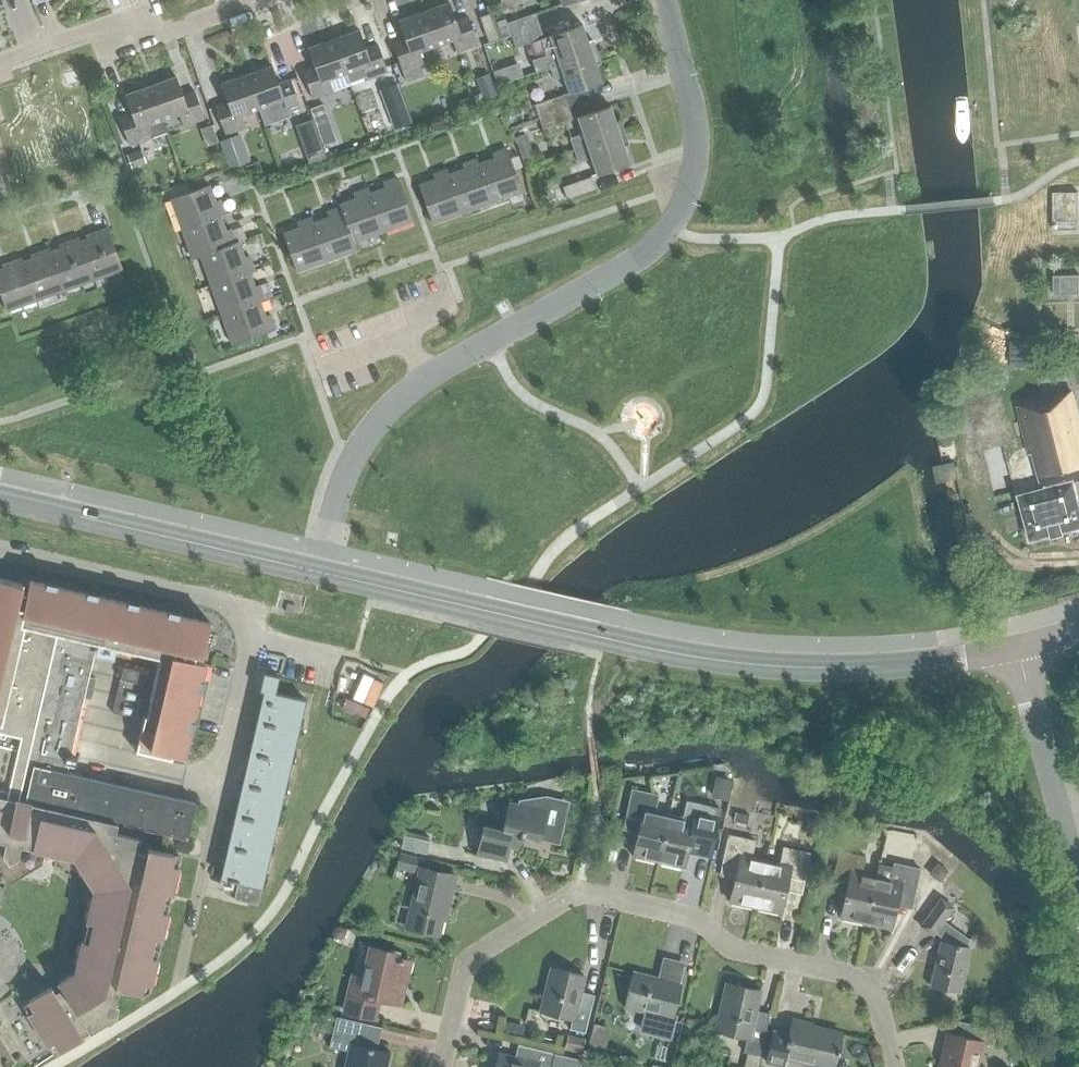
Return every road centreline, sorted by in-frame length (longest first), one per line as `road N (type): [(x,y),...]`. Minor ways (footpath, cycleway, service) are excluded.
road 1 (tertiary): [(1019,647),(905,664),(754,664),(666,652),(318,570)]
road 2 (residential): [(895,1066),(866,982),(735,950),(695,917),(580,893),(470,960),(441,1066)]
road 3 (residential): [(427,377),(650,250),(679,211),(696,132),(663,0)]
road 4 (tertiary): [(318,570),(0,497)]
road 5 (residential): [(0,63),(84,31),(166,32),(256,0)]
road 6 (residential): [(1078,879),(1019,647)]
road 7 (residential): [(318,570),(359,446),(393,402),(427,377)]

